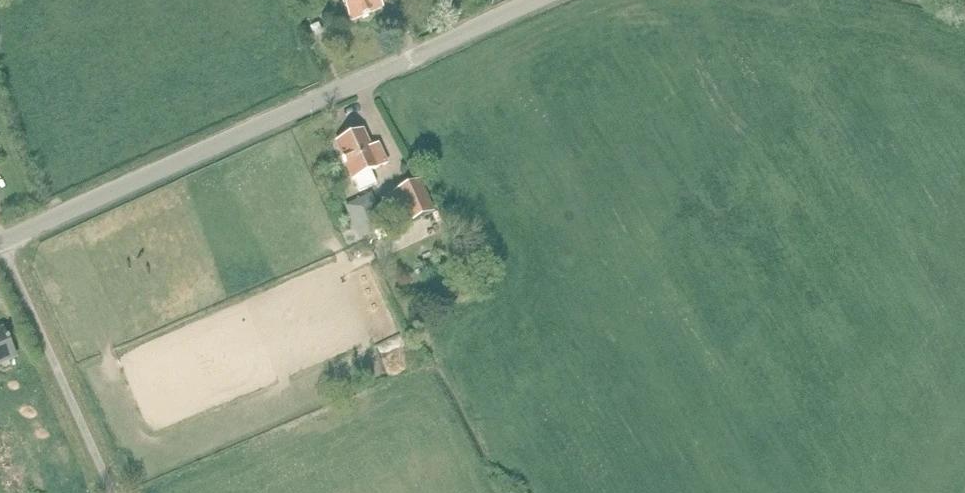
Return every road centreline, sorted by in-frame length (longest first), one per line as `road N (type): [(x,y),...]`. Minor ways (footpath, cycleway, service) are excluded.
road 1 (unclassified): [(0,243),(539,0)]

